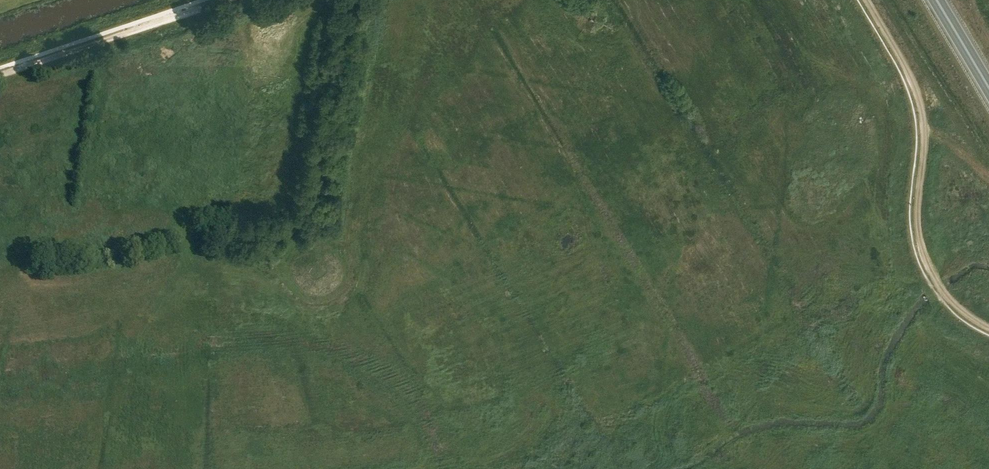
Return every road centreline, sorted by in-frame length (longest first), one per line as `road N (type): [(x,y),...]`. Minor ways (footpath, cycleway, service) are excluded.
road 1 (track): [(866,0),(920,98),(925,139),(916,220),(924,255),(942,291),(988,328)]
road 2 (track): [(351,0),(307,221),(216,230)]
road 3 (track): [(0,74),(223,0)]

